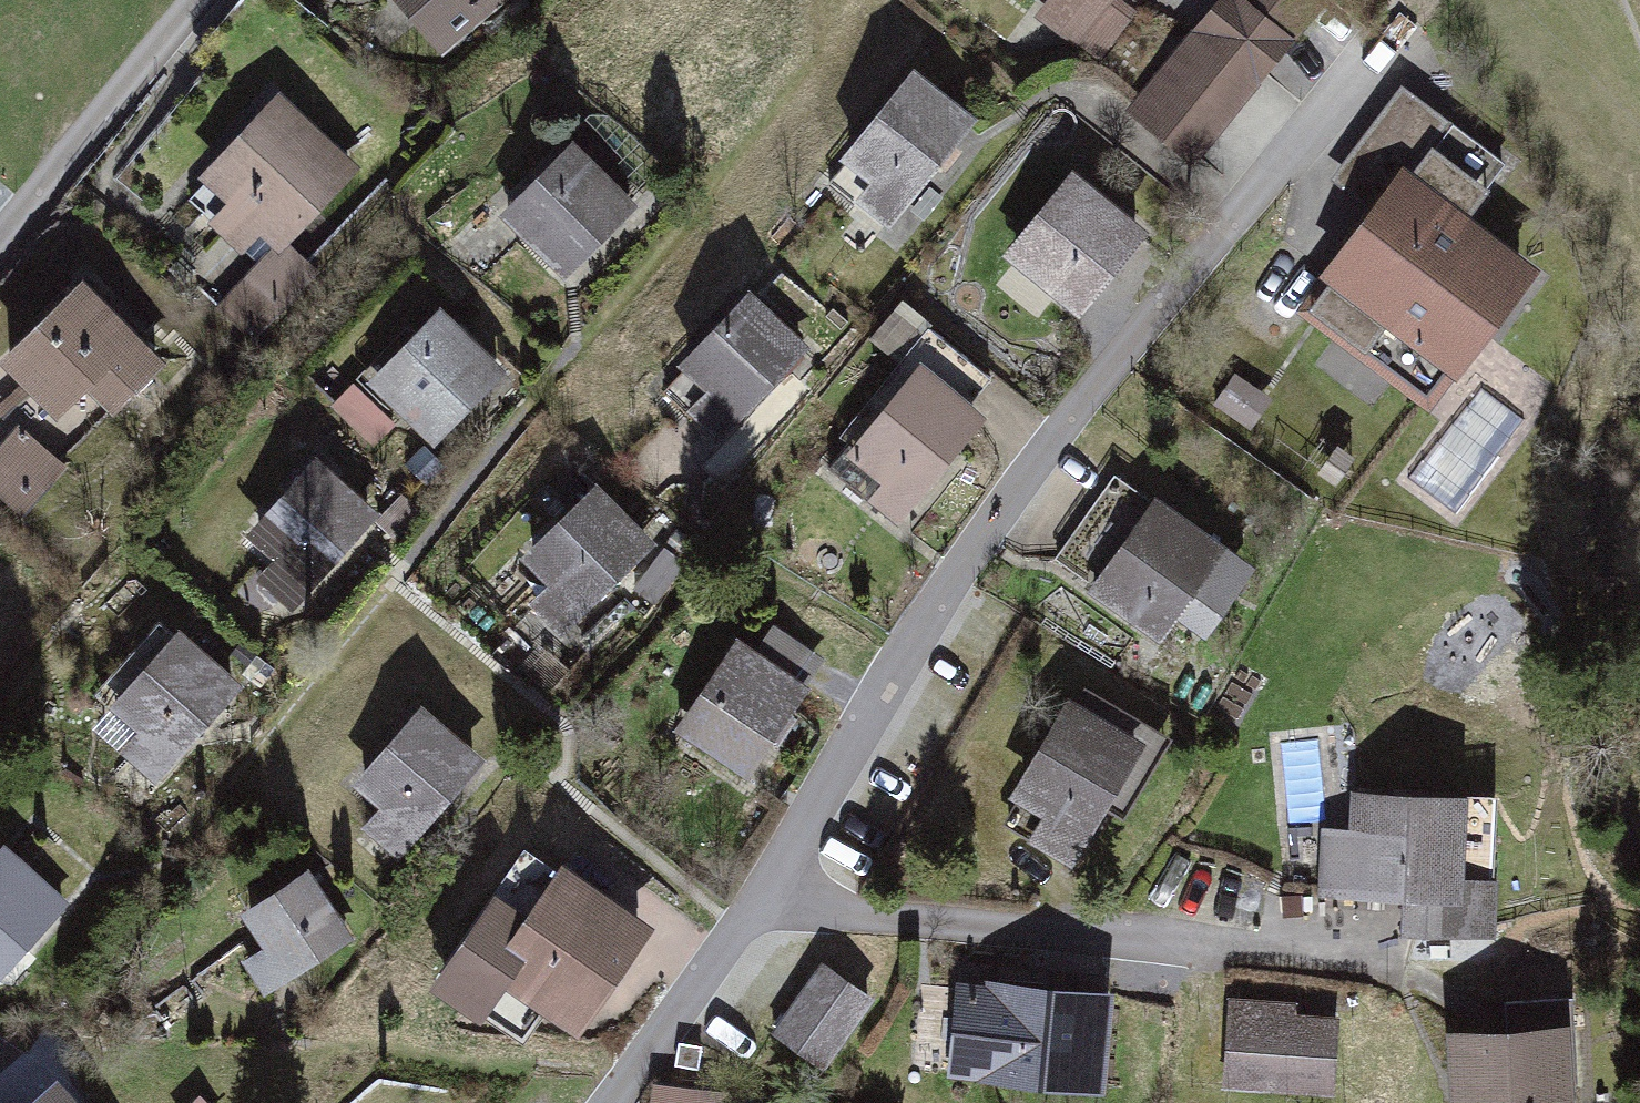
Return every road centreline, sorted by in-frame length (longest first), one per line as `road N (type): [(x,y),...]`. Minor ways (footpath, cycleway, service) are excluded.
road 1 (residential): [(1366,71),(620,1102)]
road 2 (residential): [(789,0),(797,33),(377,587)]
road 3 (residential): [(0,238),(213,0)]

